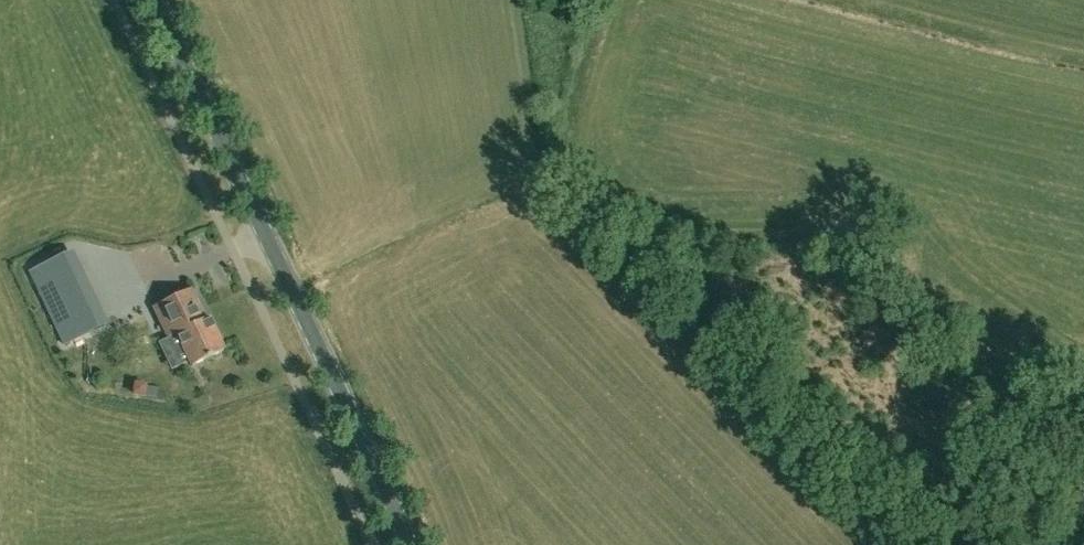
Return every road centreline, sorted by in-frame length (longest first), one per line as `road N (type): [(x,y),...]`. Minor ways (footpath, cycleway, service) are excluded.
road 1 (tertiary): [(407,544),(153,0)]

